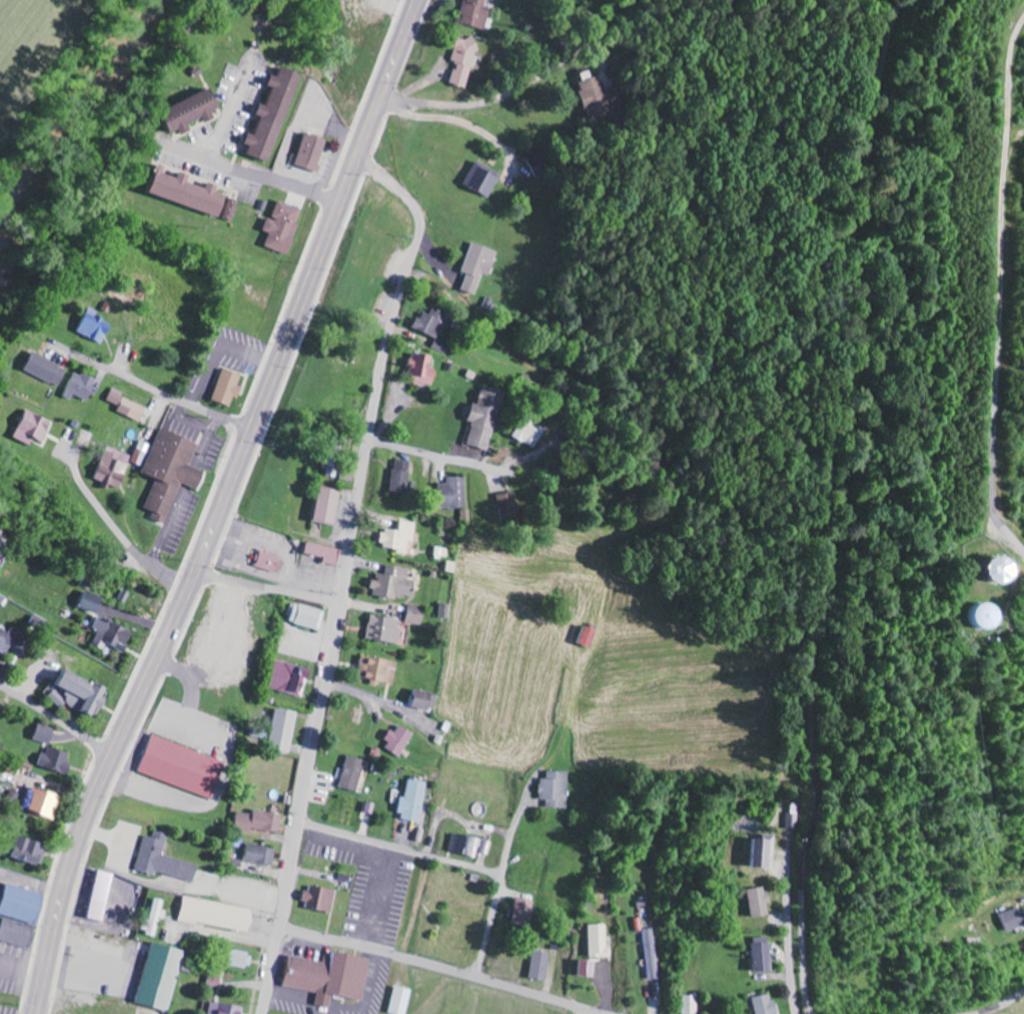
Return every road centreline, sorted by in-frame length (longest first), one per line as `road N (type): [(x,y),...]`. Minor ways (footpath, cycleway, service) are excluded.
road 1 (trunk): [(35,1013),(88,800),(249,439),(419,0)]
road 2 (residential): [(808,1013),(801,888),(821,749),(815,623),(847,520),(861,194),(886,42),(902,0)]
road 3 (residential): [(262,1013),(392,323),(422,228),(409,198),(357,160)]
road 4 (residential): [(1023,21),(1008,72),(992,519)]
road 5 (residential): [(380,99),(465,106),(513,94),(595,38),(623,0)]
road 6 (residential): [(220,577),(142,743),(131,755),(108,750)]
road 7 (residential): [(302,821),(500,875)]
road 8 (residential): [(282,927),(476,979)]
road 9 (residential): [(527,792),(476,979)]
road 10 (residential): [(284,347),(97,305)]
road 11 (residential): [(340,202),(163,146)]
road 12 (residential): [(184,587),(133,548),(74,464)]
road 13 (residential): [(192,571),(342,602)]
road 14 (residential): [(787,880),(798,1013)]
road 15 (residential): [(370,442),(500,471)]
road 16 (residential): [(0,683),(108,750)]
road 17 (residential): [(476,979),(596,1013)]

